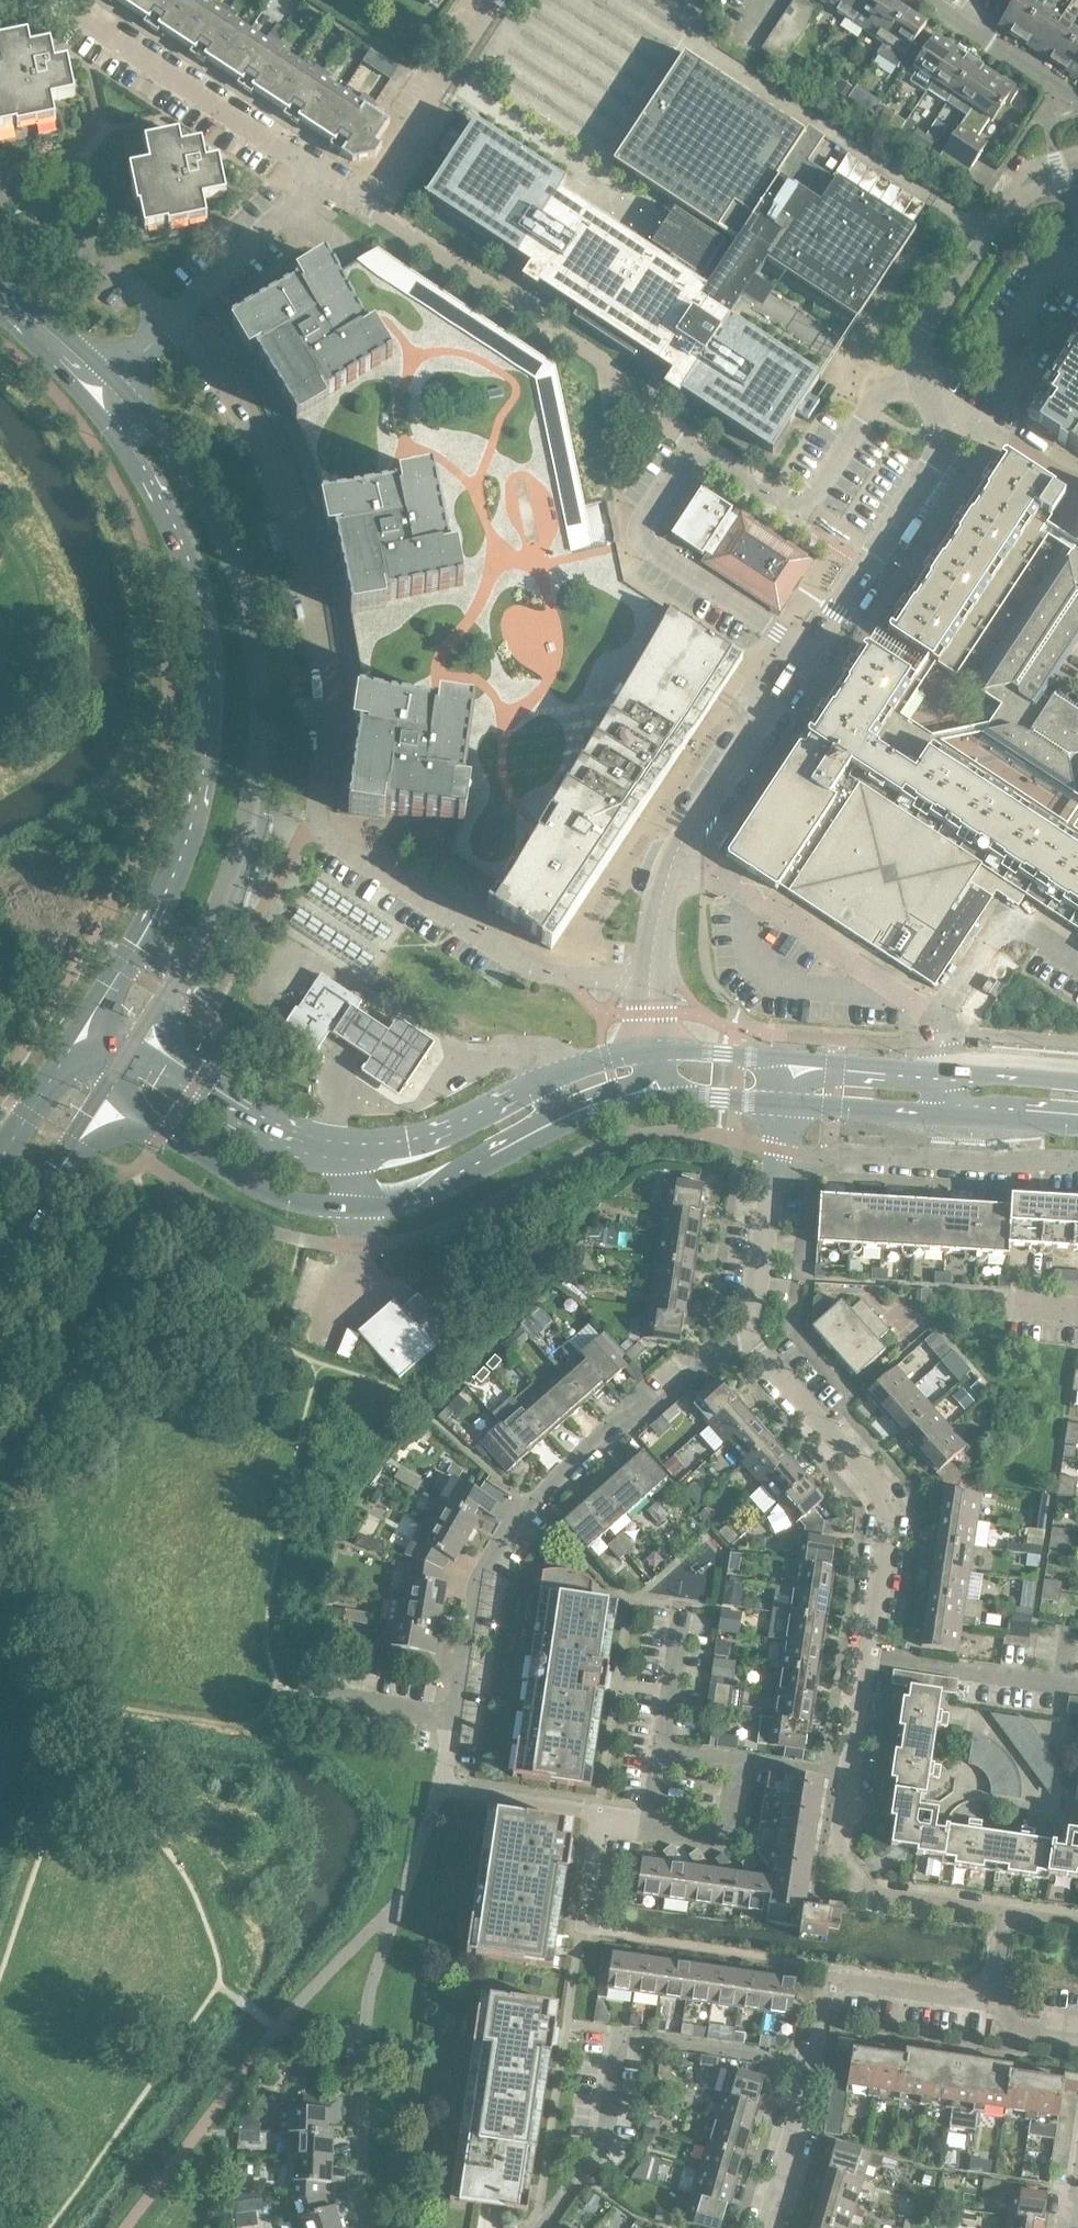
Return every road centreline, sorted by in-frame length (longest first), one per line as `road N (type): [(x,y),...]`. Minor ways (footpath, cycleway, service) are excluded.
road 1 (residential): [(651,979),(529,967),(321,829),(323,668),(307,567),(264,439),(174,321)]
road 2 (secondary): [(133,1045),(211,920),(259,761),(254,666),(229,554),(178,456),(112,379)]
road 3 (secondary): [(117,439),(172,538),(201,619),(209,768),(171,881),(77,1037)]
road 4 (unclassified): [(651,979),(673,859),(942,449),(941,416)]
road 5 (tertiary): [(103,1090),(255,1187),(357,1207),(434,1194),(573,1122)]
road 6 (residential): [(455,1719),(478,1580),(526,1503),(628,1407),(661,1404),(720,1351),(750,1336)]
road 7 (tertiary): [(550,1076),(438,1131),(337,1149),(296,1143),(133,1045)]
road 8 (residential): [(810,2062),(619,2038),(606,2139),(542,2227)]
road 9 (residential): [(868,1654),(896,1512),(879,1480),(750,1336)]
road 10 (residential): [(316,166),(68,9),(0,2)]
road 11 (residential): [(941,416),(916,356),(983,235),(1034,176),(1077,165)]
road 12 (residential): [(777,1149),(1077,1160)]
road 13 (tertiary): [(780,1103),(1077,1125)]
road 14 (tertiary): [(1077,1081),(783,1056)]
road 15 (residential): [(653,1818),(442,1785),(455,1719)]
road 16 (residential): [(362,200),(501,0)]
road 17 (residential): [(551,331),(362,200)]
road 18 (residential): [(174,321),(0,176)]
road 19 (residential): [(174,321),(288,213),(316,166)]
road 20 (residential): [(1077,1684),(868,1654)]
road 21 (secondary): [(0,1267),(103,1090)]
road 22 (residential): [(369,2227),(357,2183),(366,2033)]
road 23 (residential): [(1009,1913),(866,1891),(840,1847)]
road 24 (residential): [(750,1336),(777,1149)]
road 25 (residential): [(1077,99),(936,0)]
road 26 (residential): [(995,2003),(827,1974)]
road 27 (residential): [(770,2227),(810,2062)]
road 28 (residential): [(941,416),(965,413),(1060,477),(1077,476)]
road 29 (secondary): [(112,379),(0,281)]
road 30 (residential): [(653,1818),(728,1829),(738,1758)]
road 31 (residential): [(685,1605),(663,1747)]
road 32 (secondary): [(77,1037),(0,1157)]
road 33 (residential): [(455,1719),(315,1697)]
road 34 (tertiary): [(783,1056),(652,1049)]
road 35 (residential): [(850,1775),(868,1654)]
road 36 (tertiary): [(658,1095),(780,1103)]

